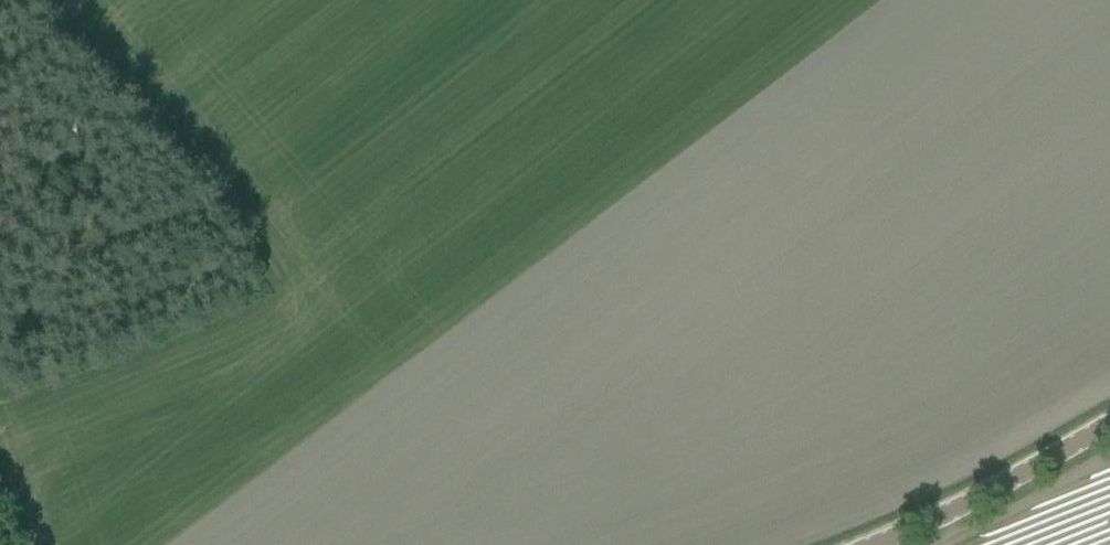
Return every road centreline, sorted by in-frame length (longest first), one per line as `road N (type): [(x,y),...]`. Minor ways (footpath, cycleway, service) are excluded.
road 1 (unclassified): [(877,544),(978,499),(1109,423)]

